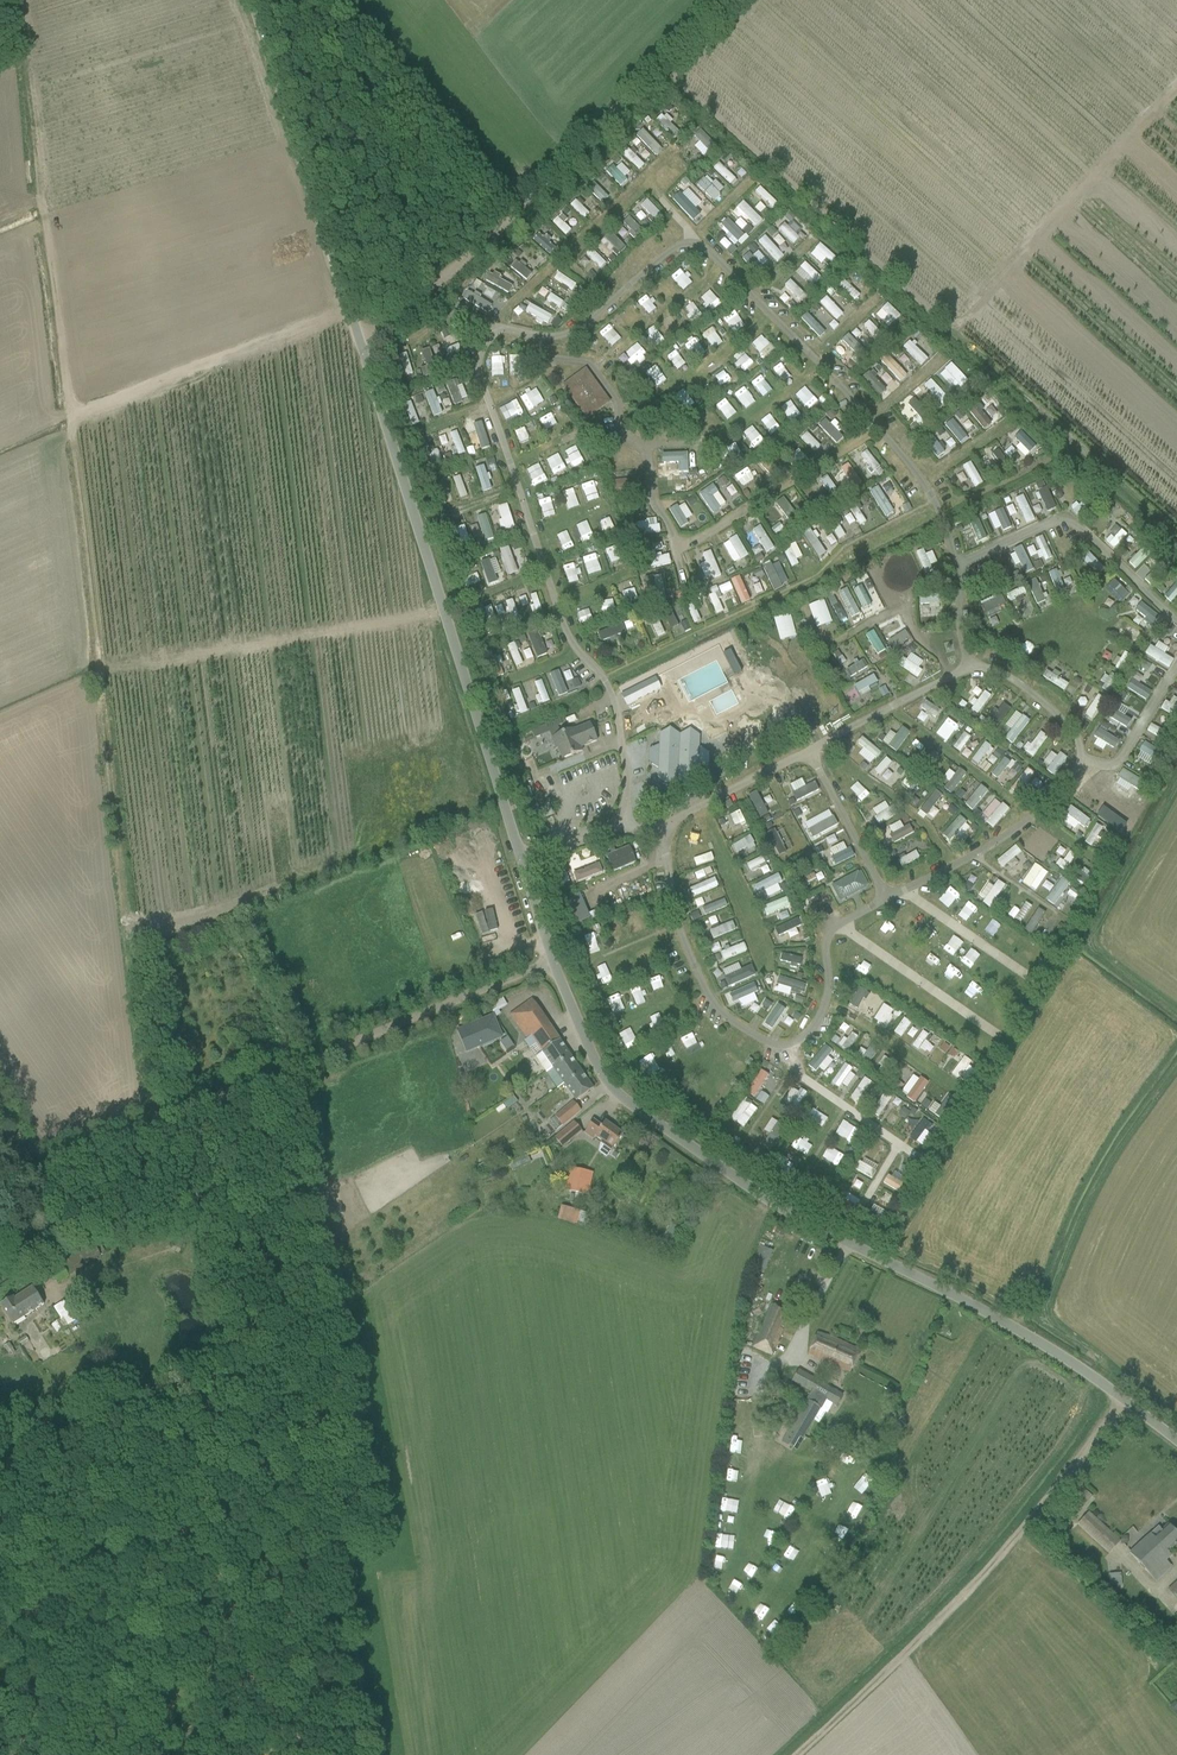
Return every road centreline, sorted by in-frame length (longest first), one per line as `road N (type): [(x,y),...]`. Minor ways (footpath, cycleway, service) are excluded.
road 1 (unclassified): [(553,963),(249,0)]
road 2 (unclassified): [(1176,1444),(1010,1323),(780,1208),(620,1098),(594,1065),(553,963)]
road 3 (unclassified): [(0,1163),(85,1159),(553,963)]
road 4 (track): [(361,348),(463,264),(727,0)]

